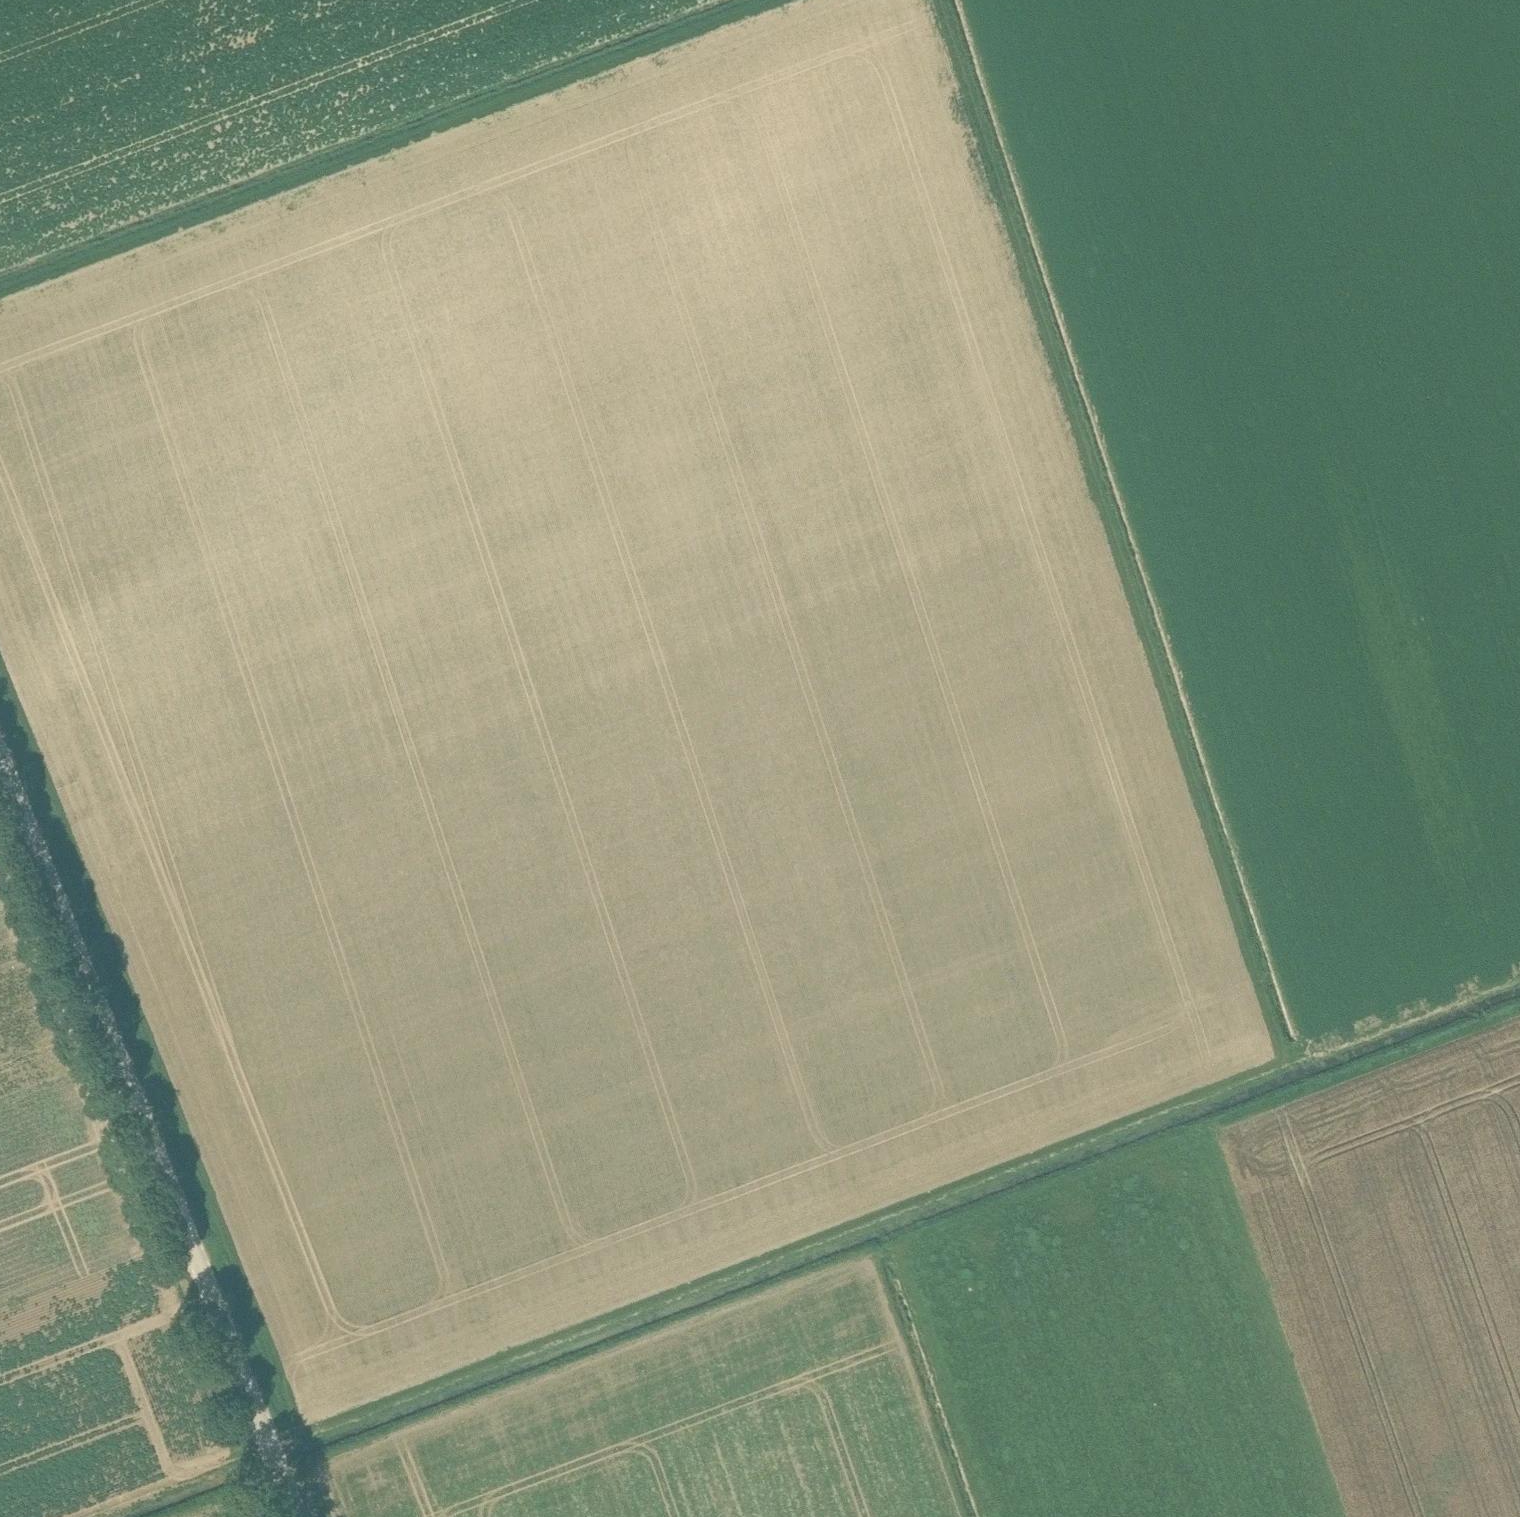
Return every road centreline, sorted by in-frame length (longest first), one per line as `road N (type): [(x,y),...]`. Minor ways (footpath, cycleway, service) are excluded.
road 1 (tertiary): [(298,1516),(0,756)]

